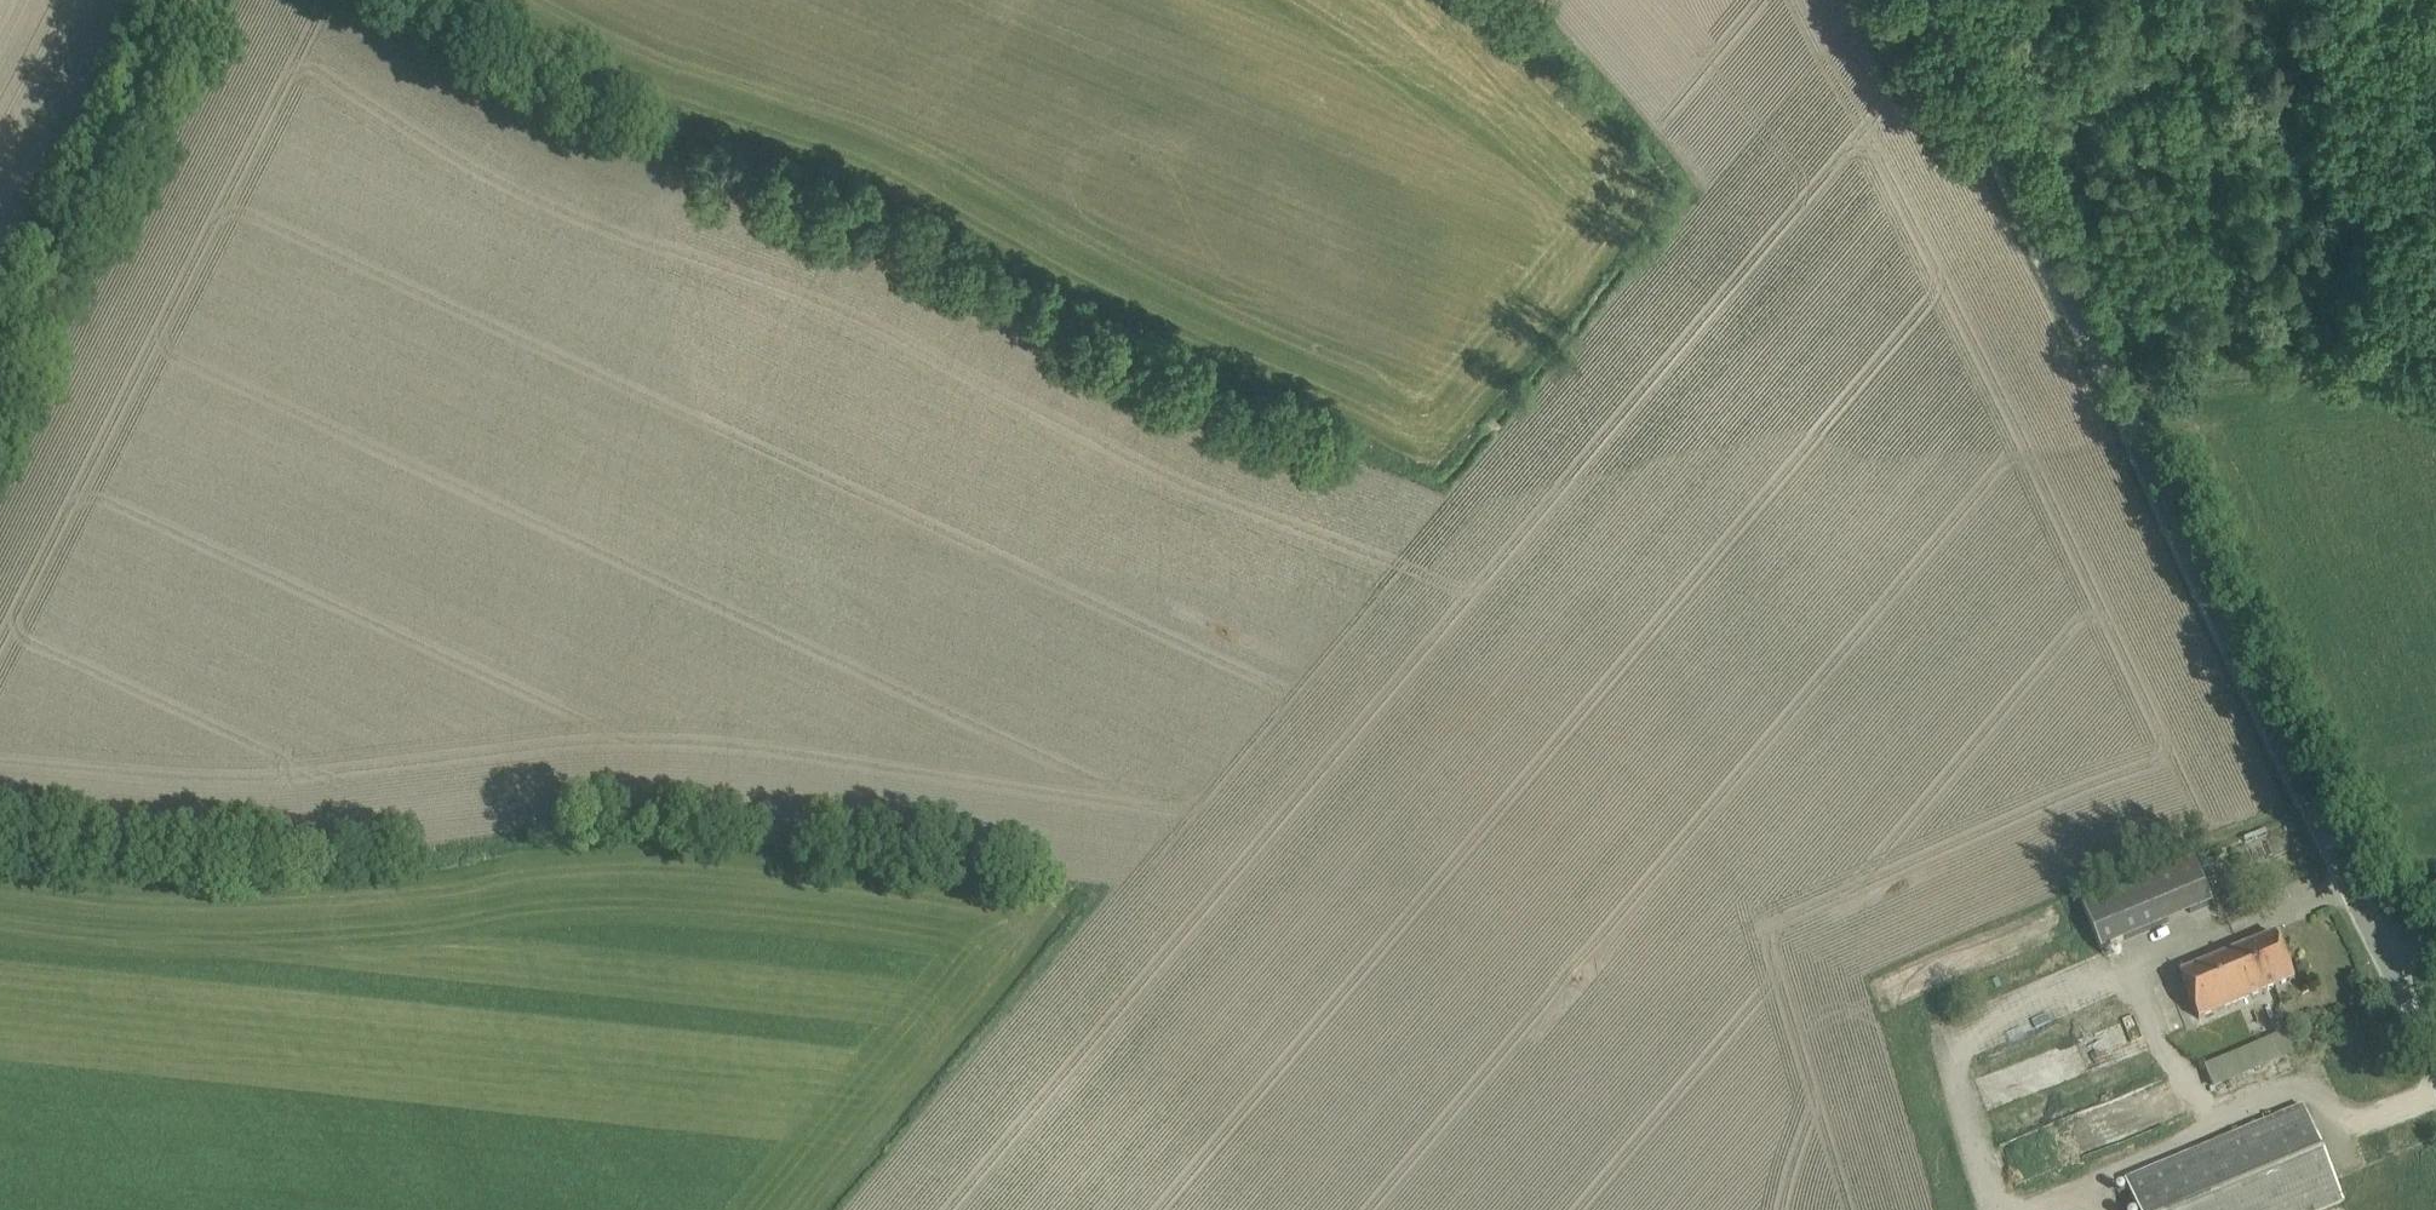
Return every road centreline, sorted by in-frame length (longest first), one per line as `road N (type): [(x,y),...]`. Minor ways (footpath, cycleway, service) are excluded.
road 1 (unclassified): [(2378,954),(1921,0)]
road 2 (unclassified): [(0,379),(195,0)]
road 3 (unclassified): [(2435,1072),(2378,954)]

